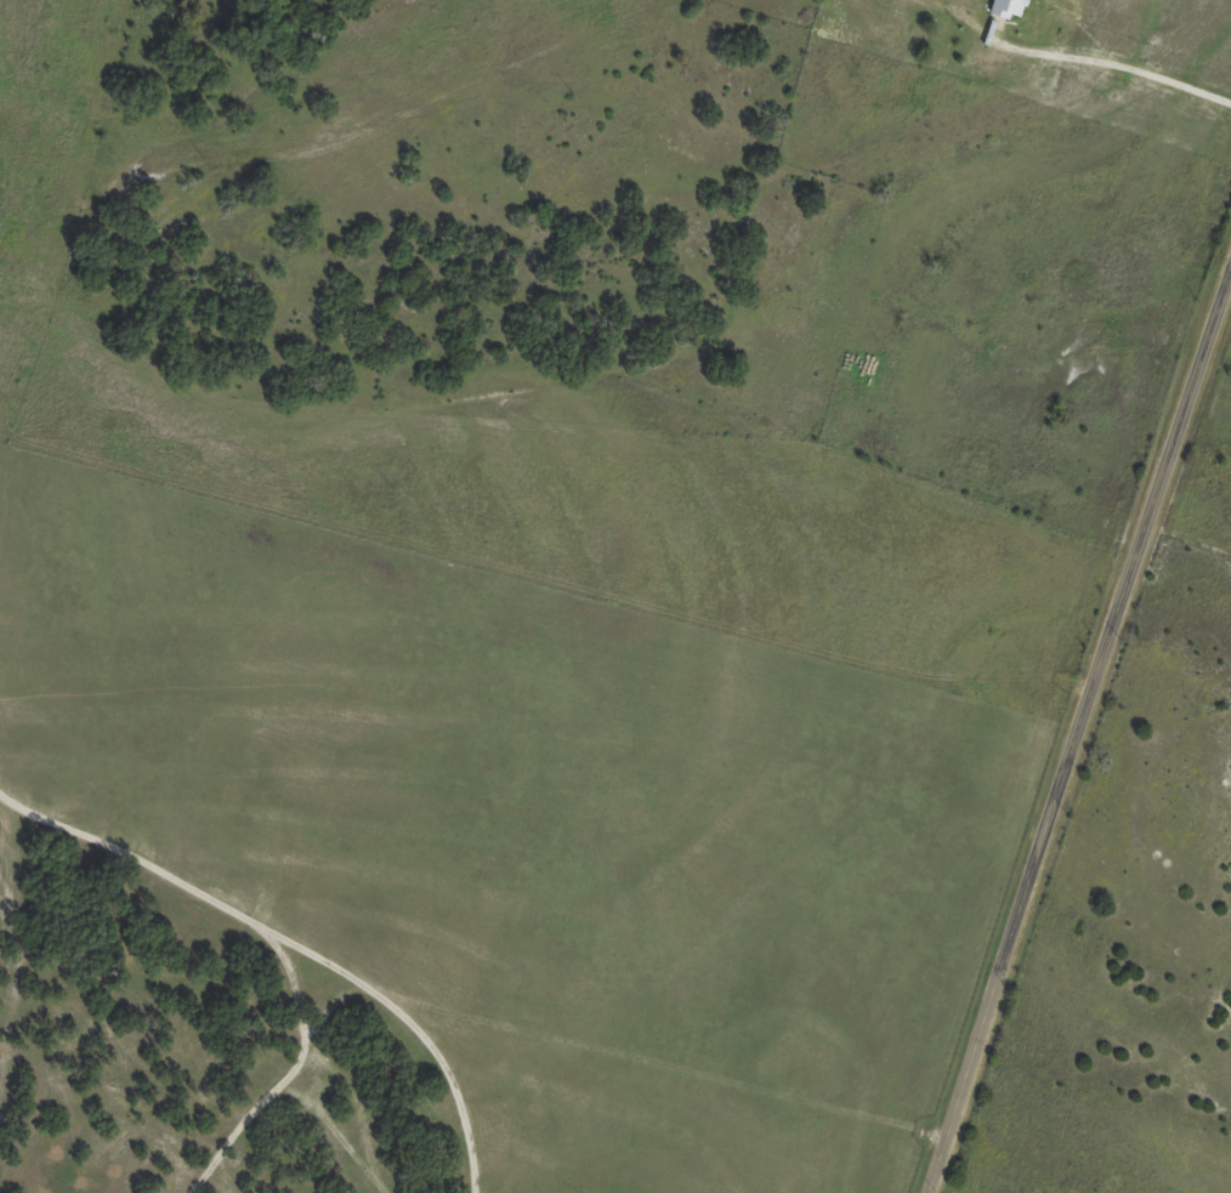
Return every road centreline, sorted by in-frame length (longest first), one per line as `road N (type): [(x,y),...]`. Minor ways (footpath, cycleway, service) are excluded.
road 1 (residential): [(925,1192),(1230,269)]

